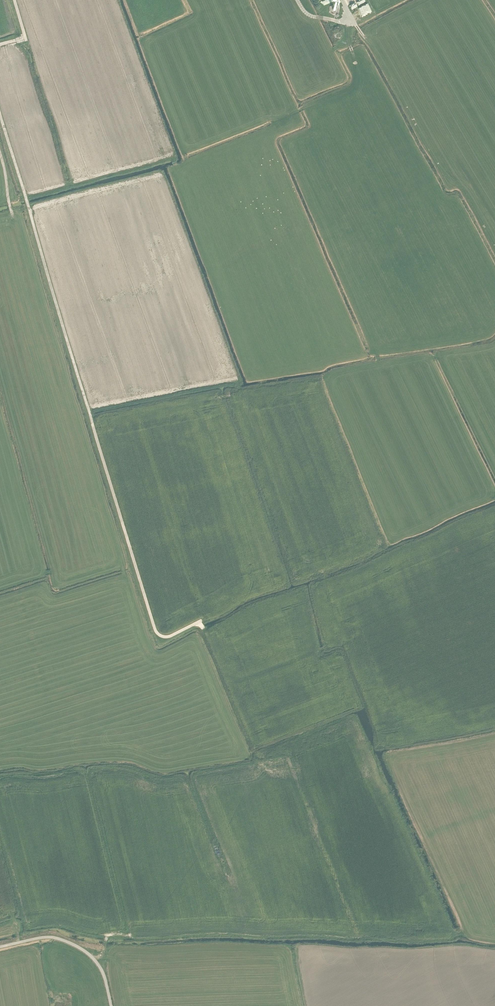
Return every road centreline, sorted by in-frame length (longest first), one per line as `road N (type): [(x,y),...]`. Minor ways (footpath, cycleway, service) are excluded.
road 1 (track): [(0,111),(155,629),(169,637),(201,621)]
road 2 (track): [(334,20),(354,23),(369,39),(494,246)]
road 3 (unclassified): [(0,947),(48,937),(73,944),(99,966),(111,1005)]

